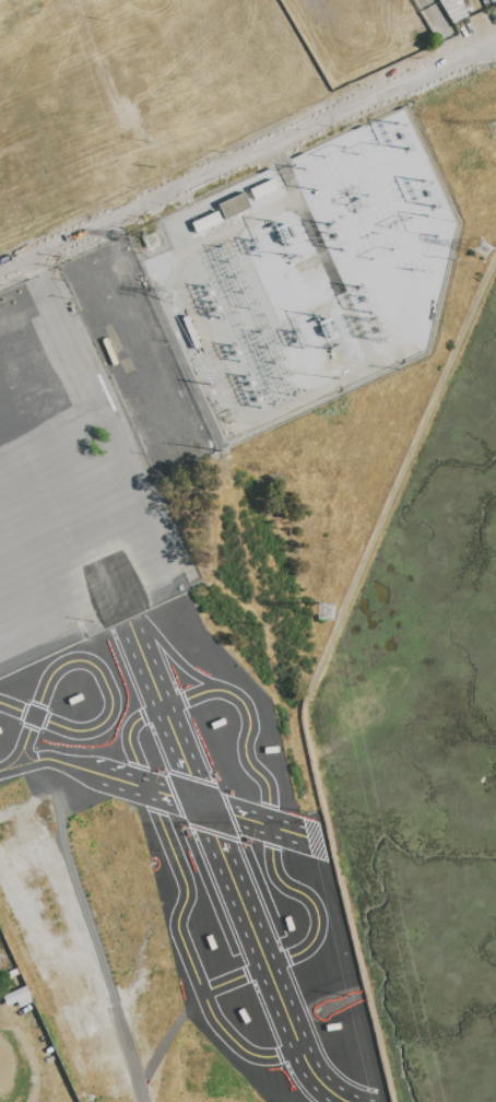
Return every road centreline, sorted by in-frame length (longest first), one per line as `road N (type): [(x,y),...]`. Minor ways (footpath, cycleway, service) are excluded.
road 1 (tertiary): [(0,273),(495,42)]

